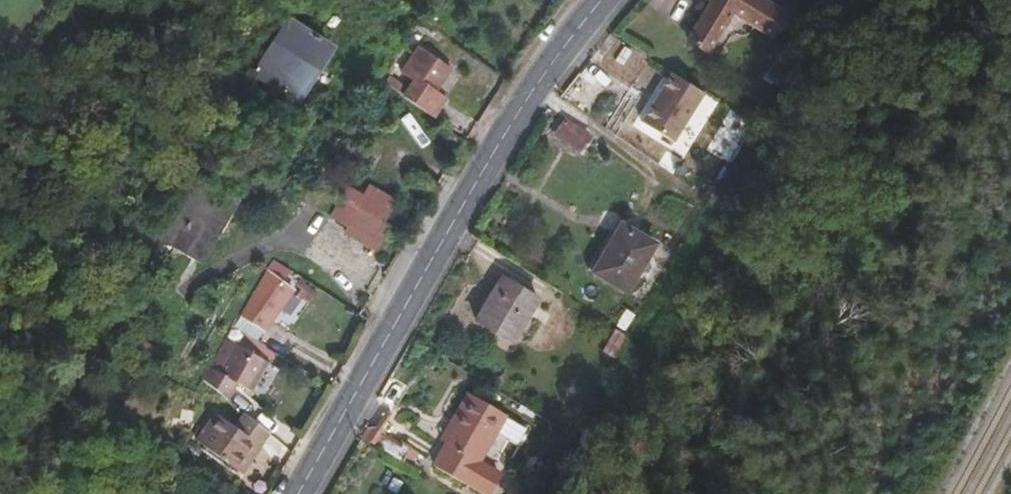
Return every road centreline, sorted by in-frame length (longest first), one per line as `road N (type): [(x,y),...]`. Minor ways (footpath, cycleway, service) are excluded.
road 1 (secondary): [(299,493),(509,125),(602,0)]
road 2 (track): [(549,493),(841,0)]

